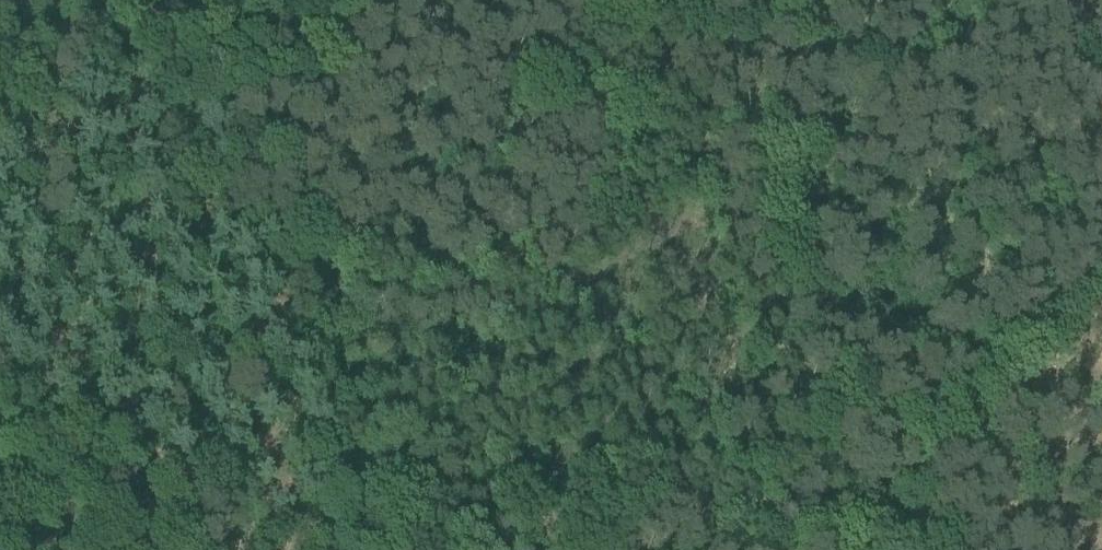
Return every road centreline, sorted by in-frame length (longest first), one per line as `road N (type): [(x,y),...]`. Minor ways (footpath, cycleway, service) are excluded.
road 1 (track): [(839,549),(793,376),(649,0)]
road 2 (unclassified): [(0,40),(193,0)]

